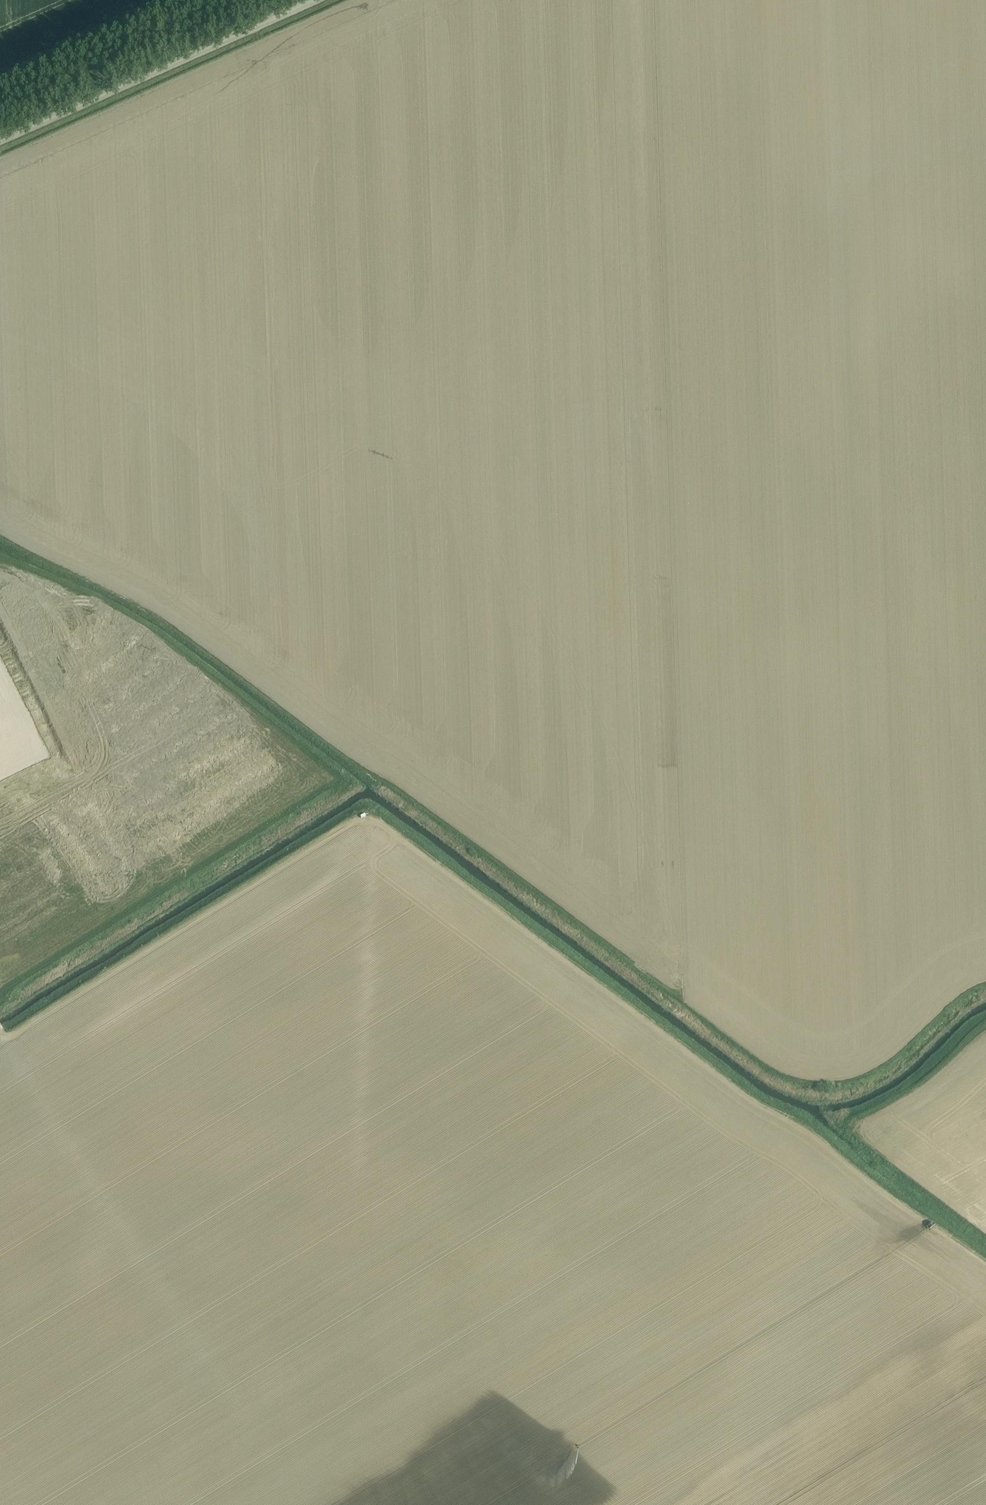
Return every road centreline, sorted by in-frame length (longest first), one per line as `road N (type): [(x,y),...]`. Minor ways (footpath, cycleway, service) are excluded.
road 1 (unclassified): [(0,141),(315,0)]
road 2 (track): [(209,0),(0,94)]

